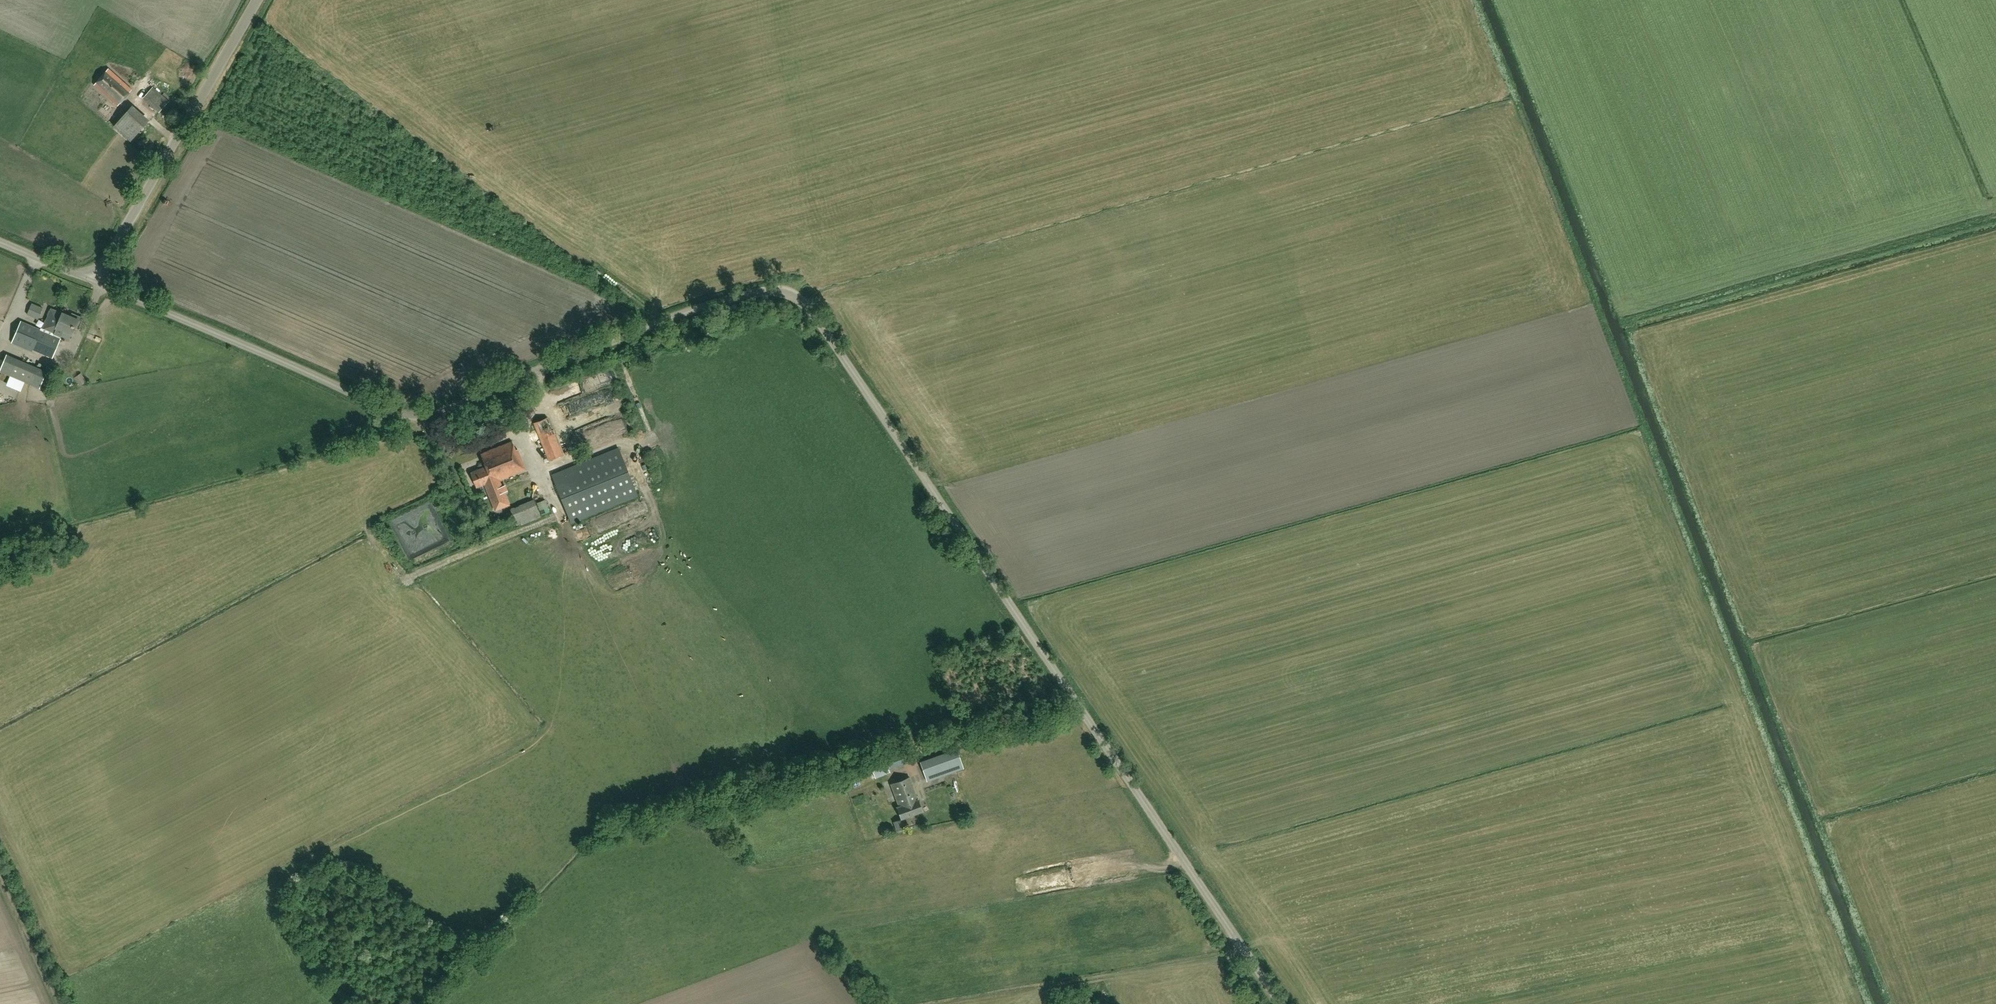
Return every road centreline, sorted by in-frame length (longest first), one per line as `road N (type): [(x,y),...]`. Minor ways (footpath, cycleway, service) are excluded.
road 1 (unclassified): [(1279,1003),(1040,645),(793,295),(769,291),(697,309),(417,417),(96,280)]
road 2 (unclassified): [(96,280),(258,0)]
road 3 (track): [(60,1003),(0,874)]

